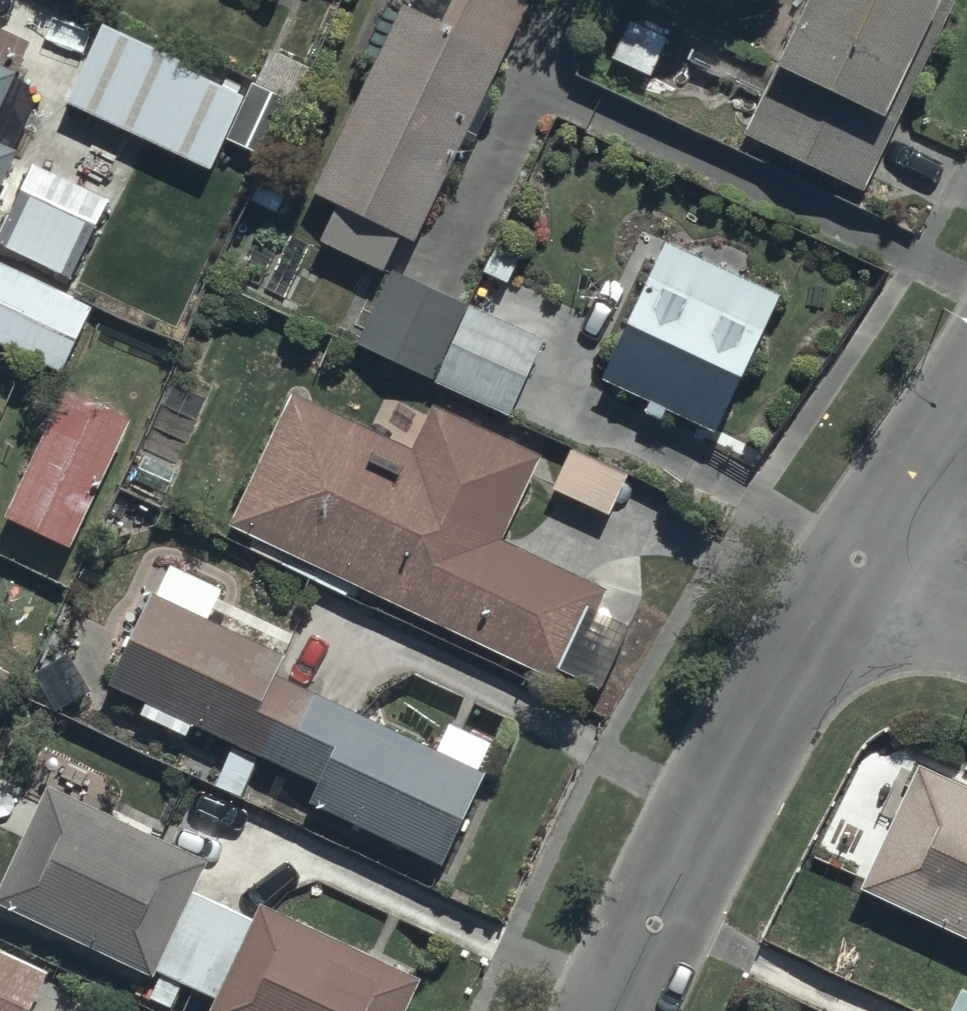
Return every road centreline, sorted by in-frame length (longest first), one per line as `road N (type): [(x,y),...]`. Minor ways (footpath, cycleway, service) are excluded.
road 1 (residential): [(854,557),(755,713),(614,1010)]
road 2 (residential): [(966,407),(854,557)]
road 3 (residential): [(854,557),(966,610)]

